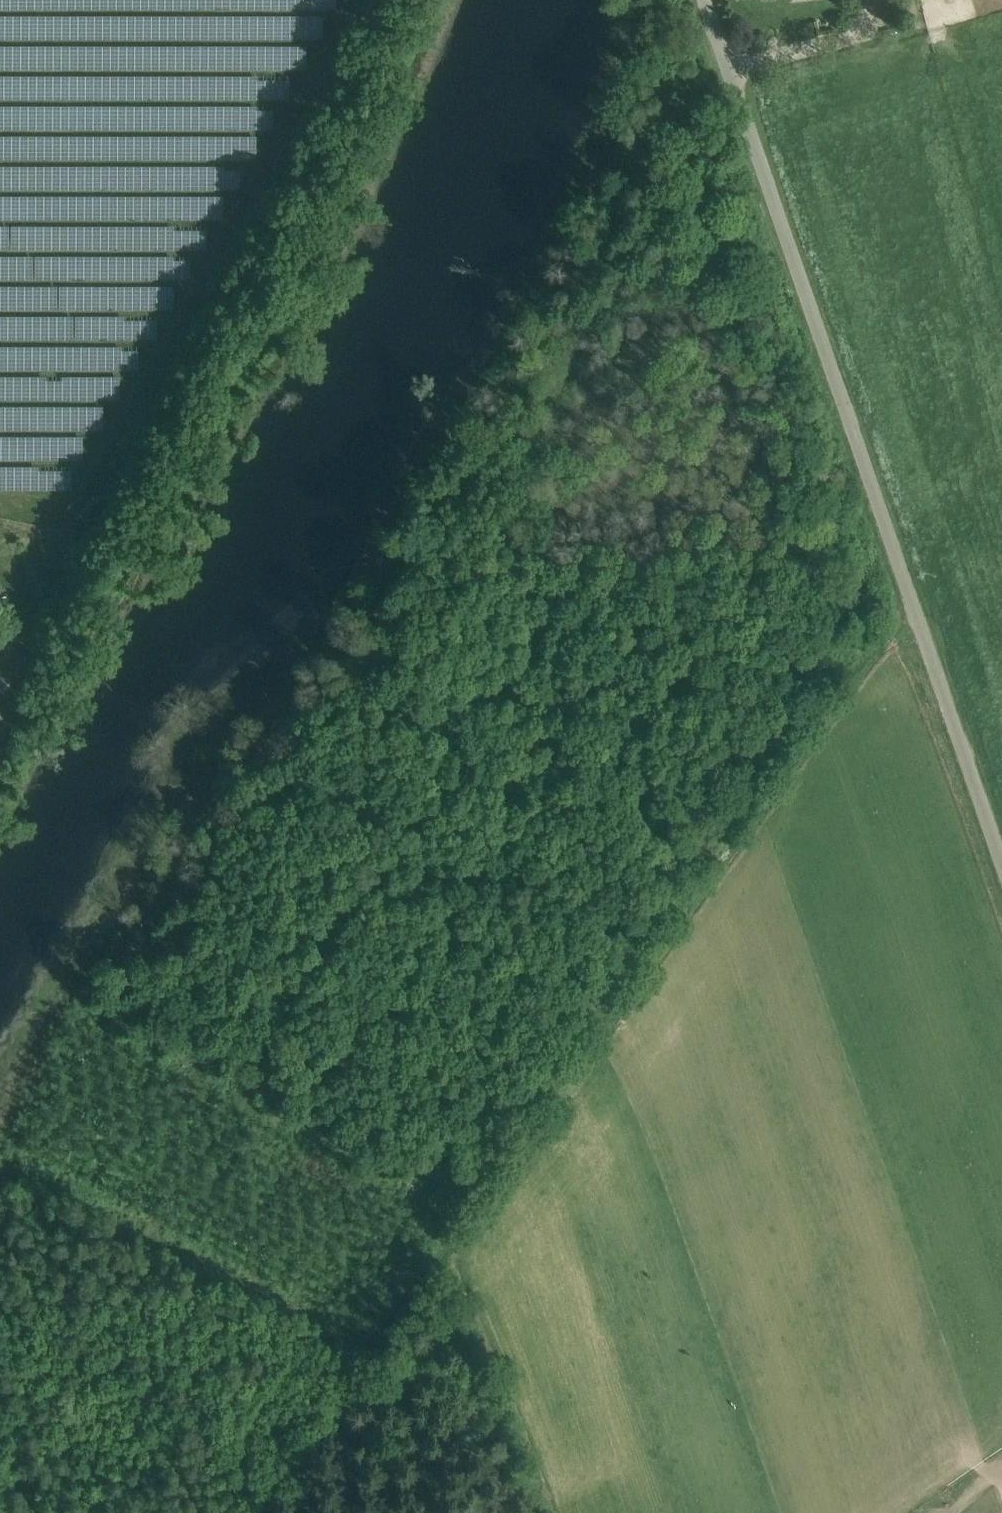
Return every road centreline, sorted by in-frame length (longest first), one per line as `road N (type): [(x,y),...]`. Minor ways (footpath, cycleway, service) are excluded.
road 1 (unclassified): [(1001,861),(706,0)]
road 2 (track): [(255,1512),(449,1240)]

